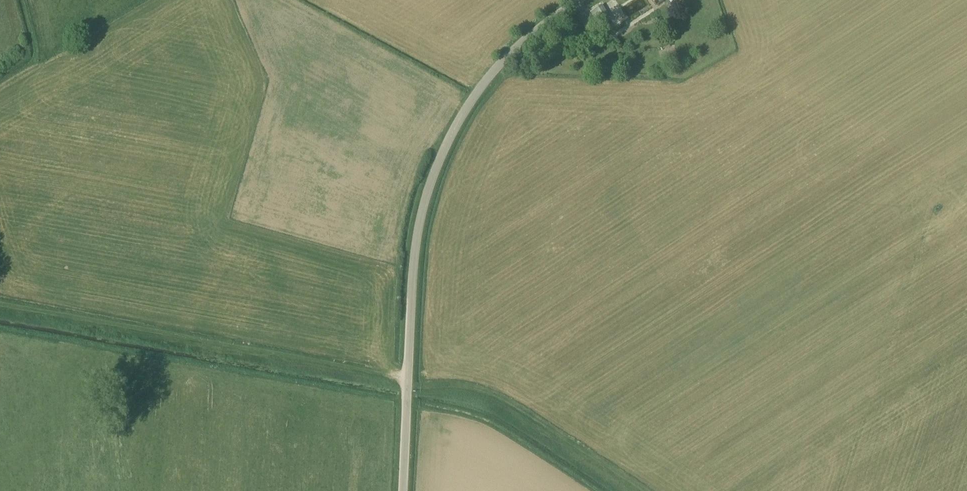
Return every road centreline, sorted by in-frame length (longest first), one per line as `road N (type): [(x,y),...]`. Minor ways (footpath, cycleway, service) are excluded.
road 1 (unclassified): [(404,490),(415,260),(442,170),(493,83),(547,27),(586,0)]

